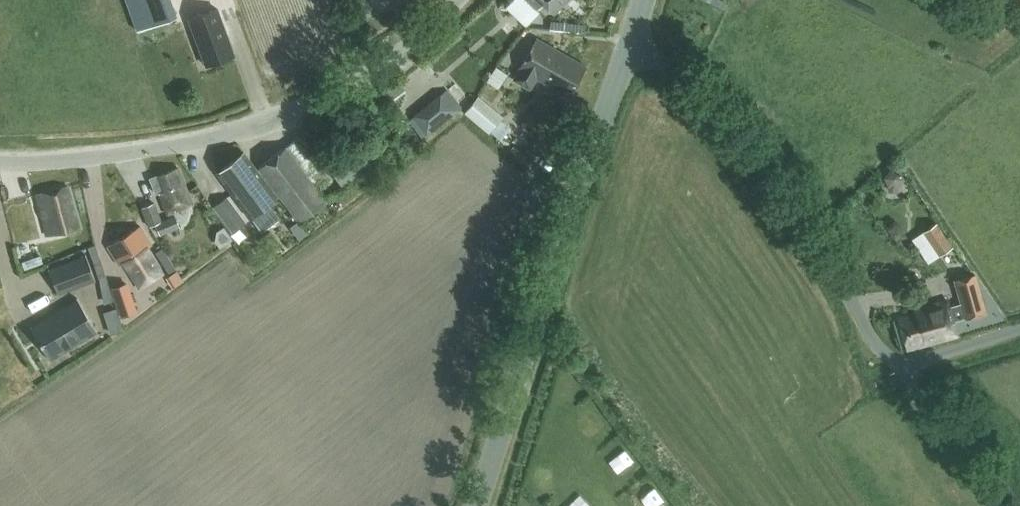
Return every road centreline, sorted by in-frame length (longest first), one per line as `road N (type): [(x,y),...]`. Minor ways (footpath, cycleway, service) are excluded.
road 1 (unclassified): [(627,47),(672,70),(724,123),(819,247),(887,353),(912,360),(1019,327)]
road 2 (unclassified): [(0,161),(176,144),(267,121),(386,59),(456,0)]
road 3 (tertiary): [(476,505),(627,47)]

